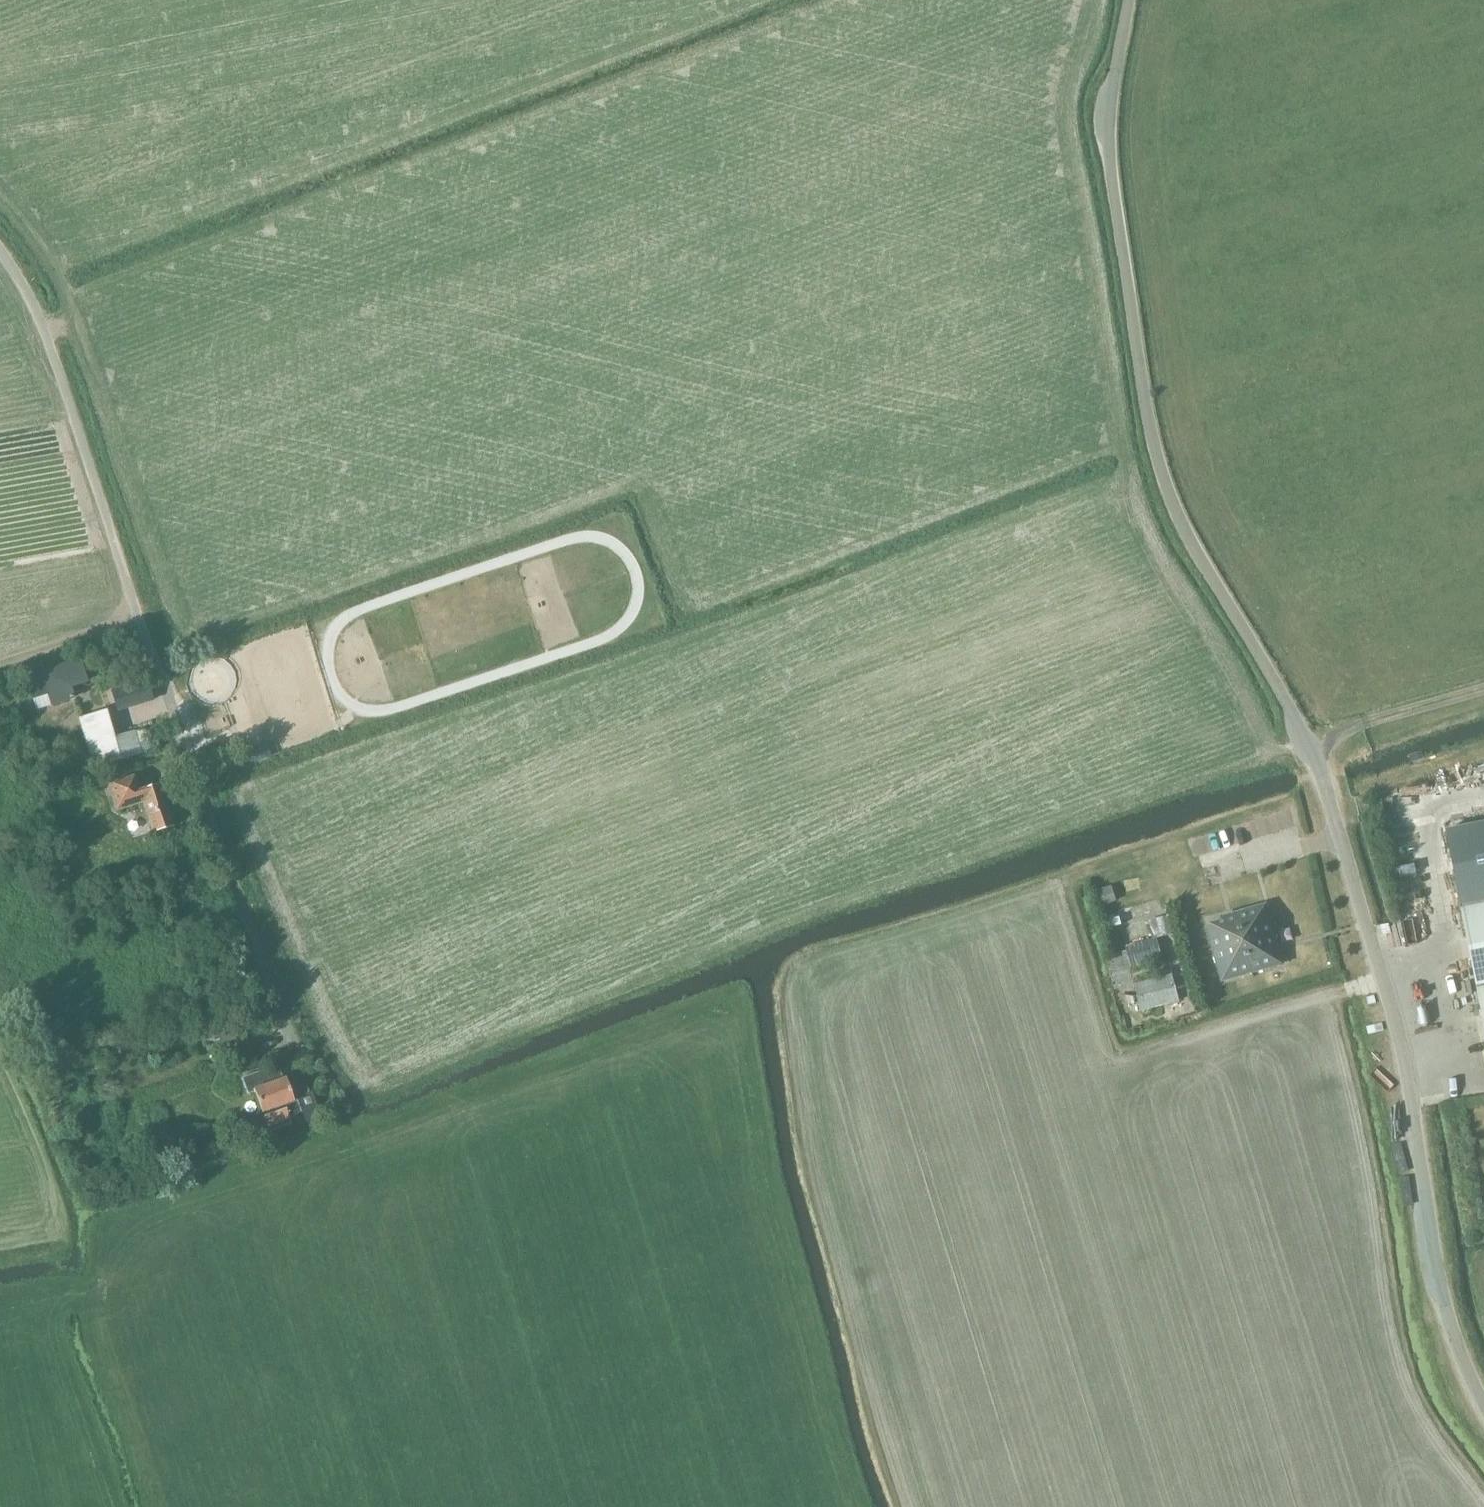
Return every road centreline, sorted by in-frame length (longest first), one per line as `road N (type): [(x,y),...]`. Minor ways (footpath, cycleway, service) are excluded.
road 1 (track): [(1483,687),(1359,724),(1311,754),(1271,753),(1253,706),(1145,529),(1123,452),(692,611),(644,490),(192,638),(172,610),(141,621)]
road 2 (unclassified): [(1483,1410),(1453,1339),(1378,961),(1311,754),(1167,501),(1105,143),(1129,0)]
road 3 (unclassified): [(141,621),(41,325),(0,255)]
road 4 (track): [(1099,1012),(1112,1052),(1129,1060),(1382,980)]

